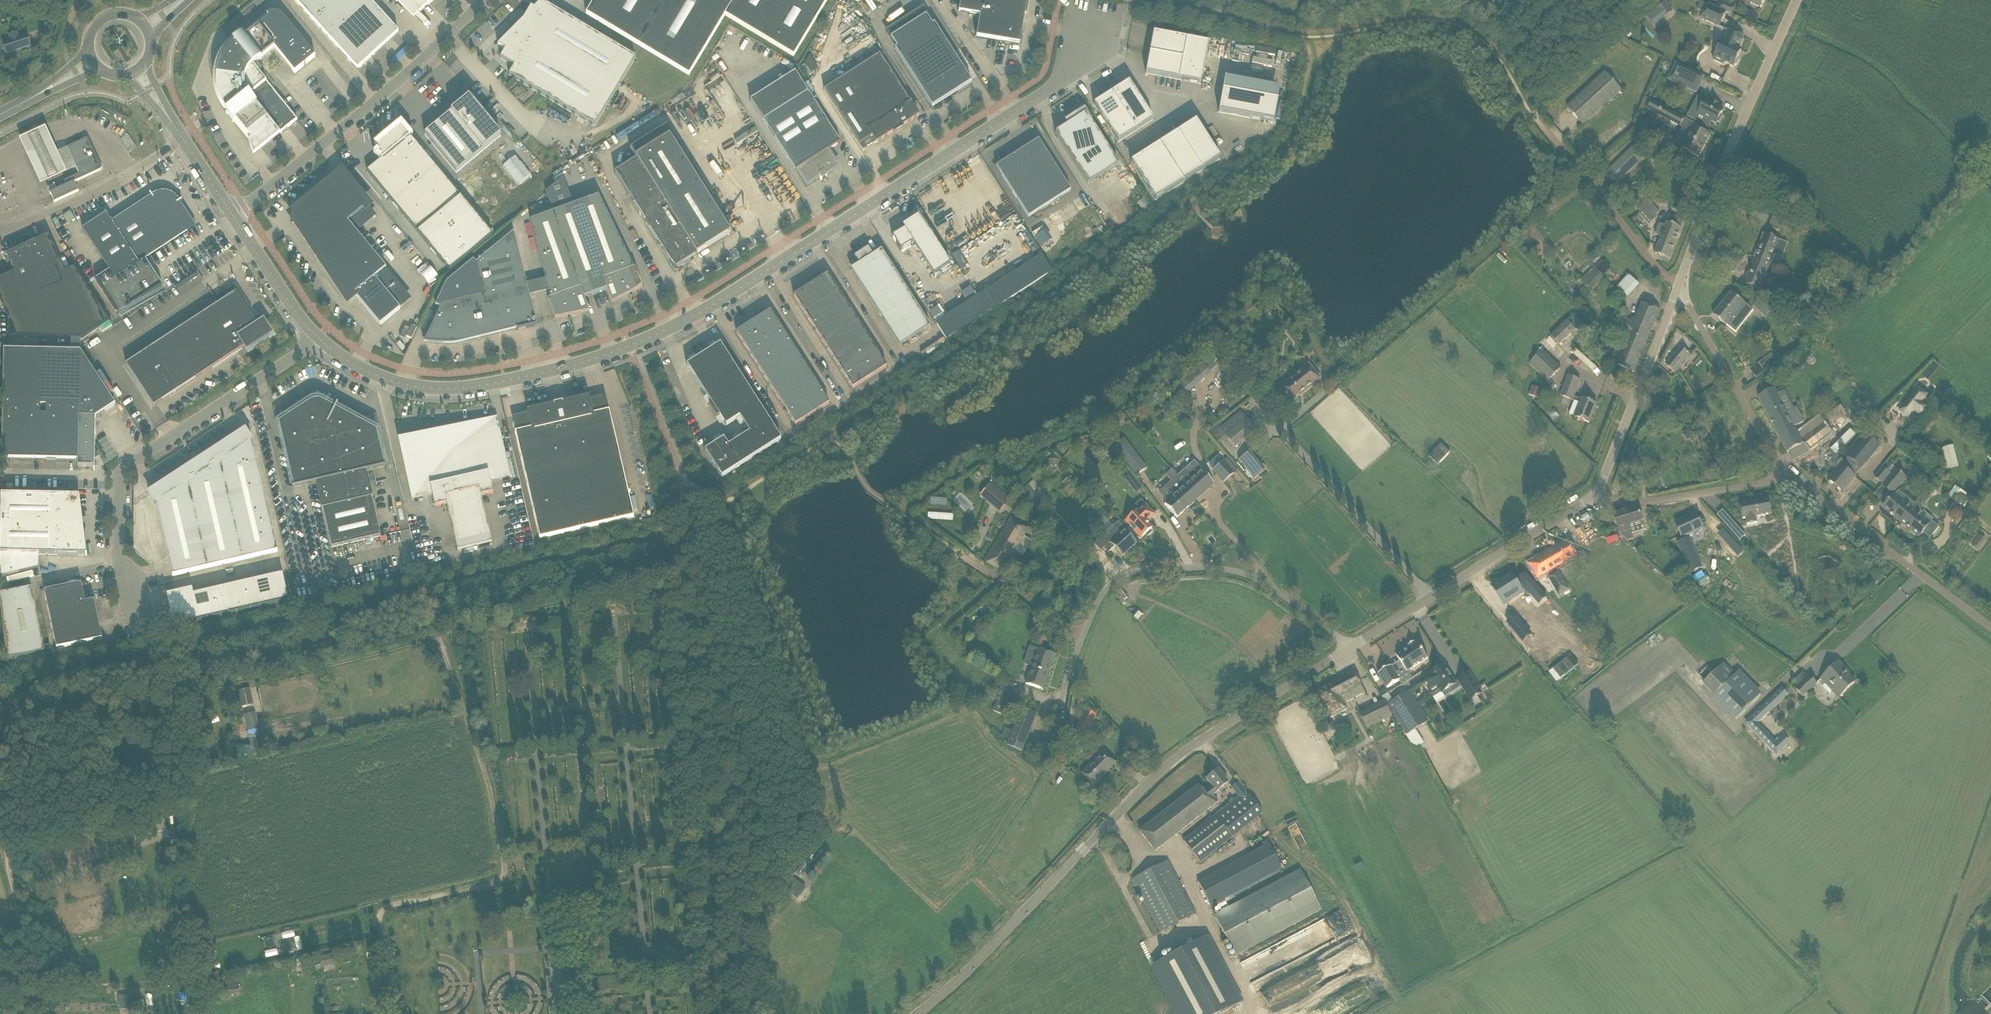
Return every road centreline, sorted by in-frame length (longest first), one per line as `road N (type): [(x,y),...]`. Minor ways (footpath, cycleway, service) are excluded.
road 1 (unclassified): [(317,339),(383,378),(446,389),(551,371),(628,346),(724,298),(1074,76)]
road 2 (track): [(1332,37),(1297,135),(833,435)]
road 3 (residential): [(917,1013),(1178,756),(1350,648)]
road 4 (residential): [(1061,720),(1081,633),(1116,572),(1224,572),(1255,580),(1350,648)]
road 5 (unclassified): [(140,618),(120,567),(120,481),(317,339)]
road 6 (unclassified): [(232,215),(327,144),(483,0)]
road 7 (residential): [(1677,286),(1796,0)]
road 8 (residential): [(1350,648),(1594,496)]
road 9 (unclassified): [(1787,476),(1990,627)]
road 10 (track): [(0,789),(8,866),(45,1013)]
road 11 (residential): [(1594,496),(1677,286)]
road 12 (residential): [(1787,476),(1677,286)]
road 13 (unclassified): [(1594,496),(1641,505),(1787,476)]
road 14 (unclassified): [(232,215),(317,339)]

